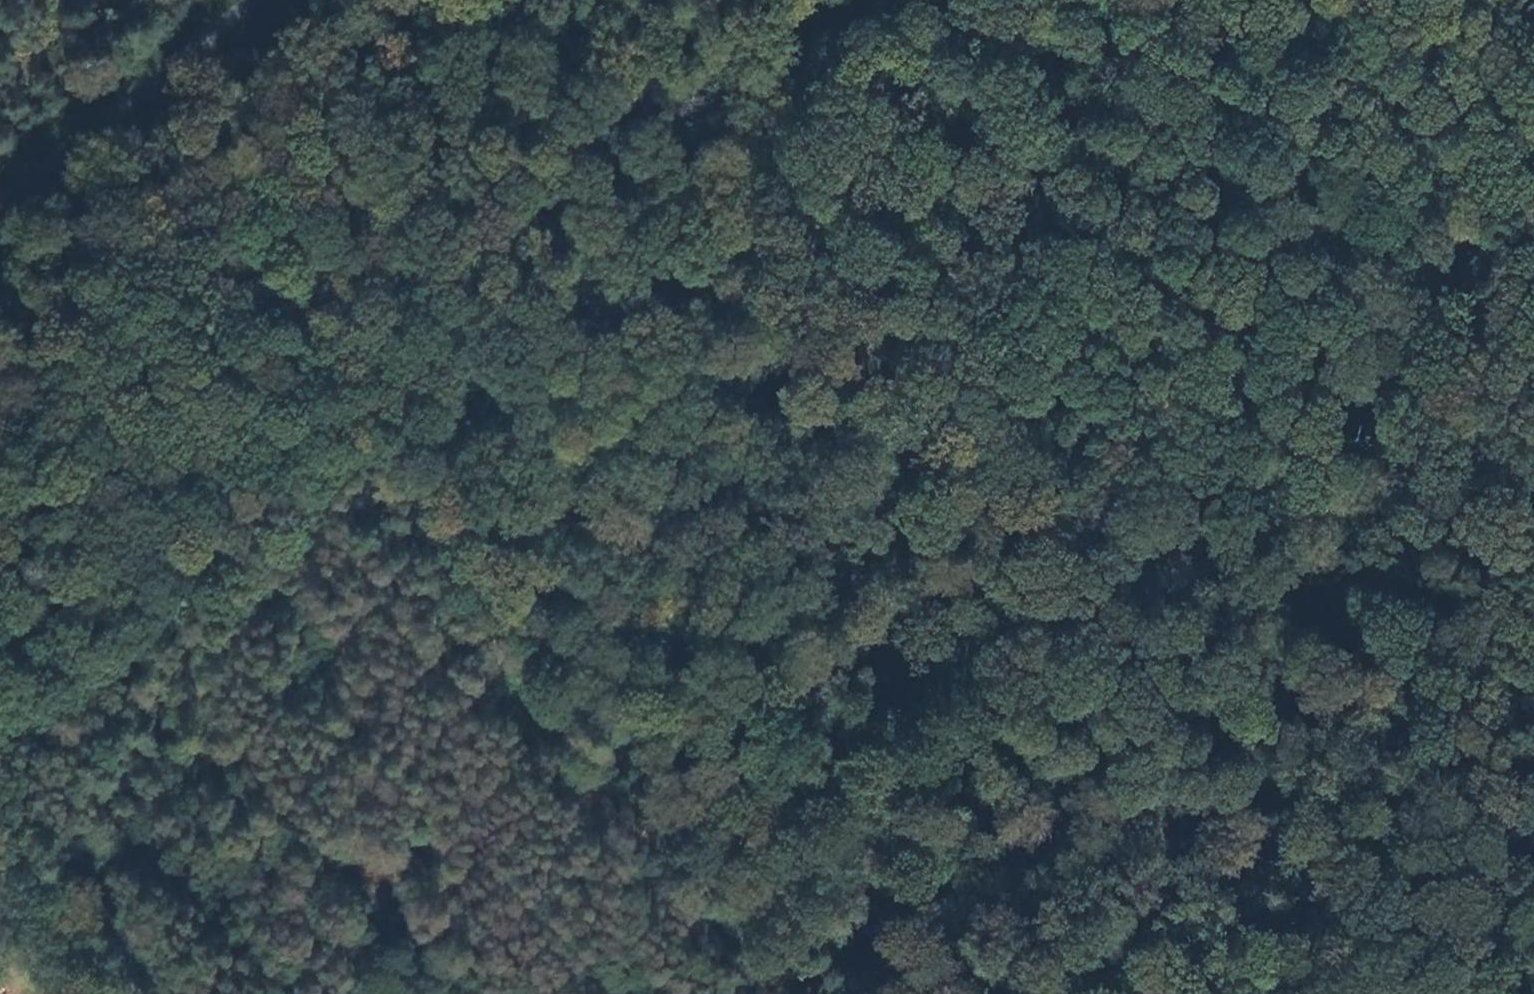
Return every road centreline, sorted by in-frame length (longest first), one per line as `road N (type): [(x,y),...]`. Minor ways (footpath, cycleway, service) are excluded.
road 1 (track): [(0,210),(262,0)]

